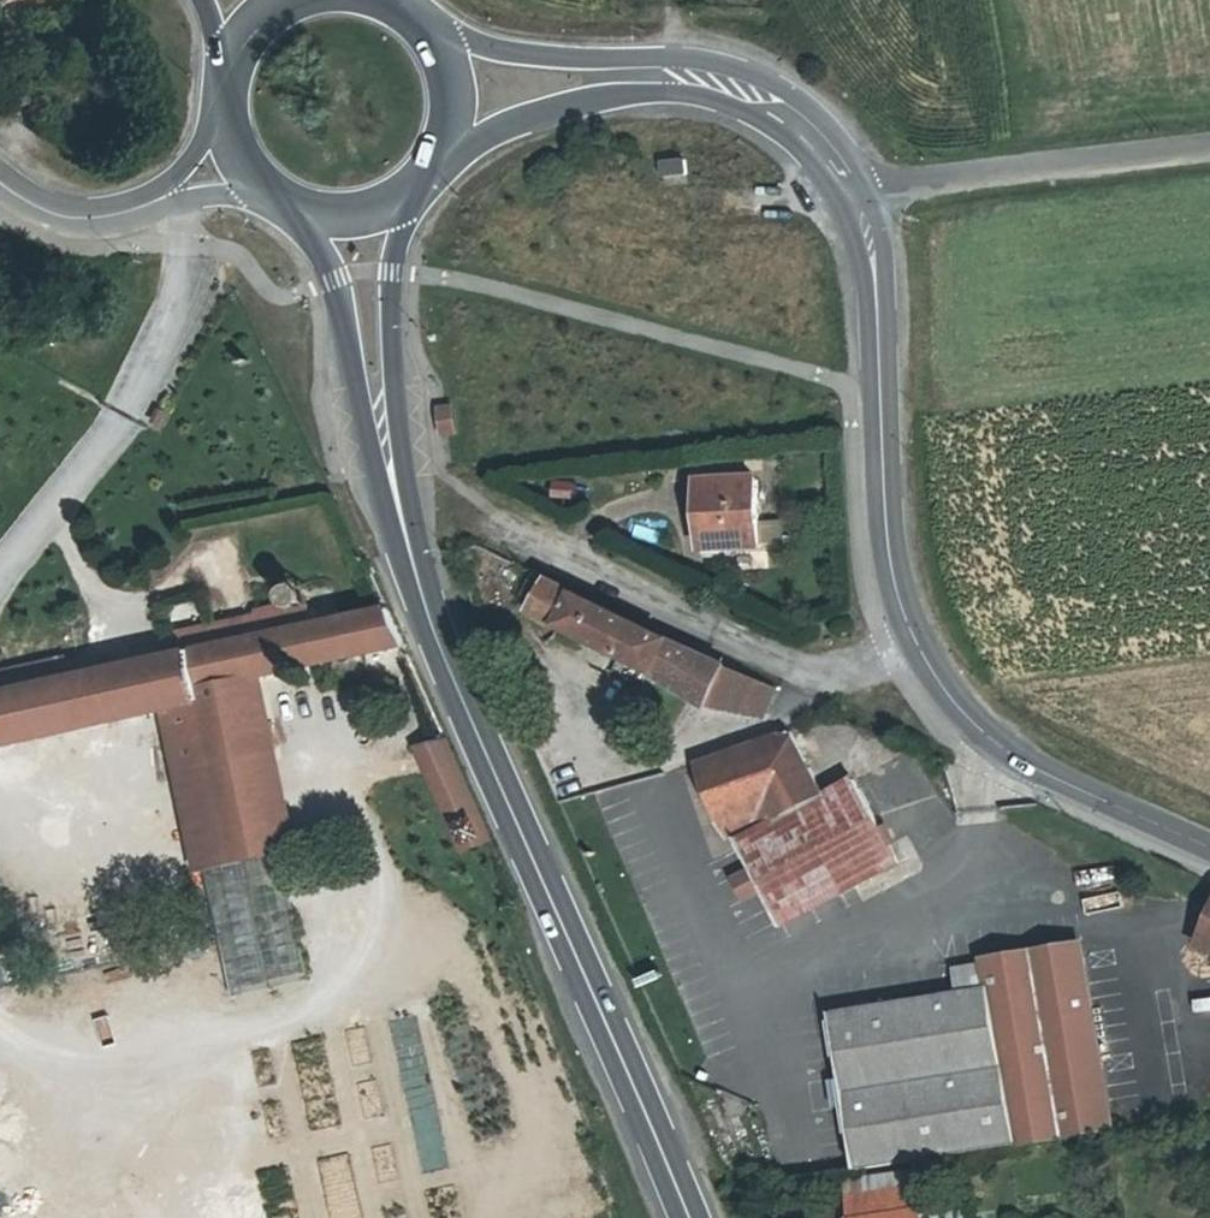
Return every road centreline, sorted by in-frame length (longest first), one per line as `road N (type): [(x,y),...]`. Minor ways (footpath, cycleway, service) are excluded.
road 1 (primary): [(684,1217),(447,662),(399,511)]
road 2 (residential): [(878,315),(887,536),(909,628),(960,704),(1044,773),(1209,847)]
road 3 (residential): [(869,195),(845,147),(808,108),(726,64),(544,57),(438,29)]
road 4 (track): [(918,641),(866,666),(809,668),(749,651),(509,529)]
road 5 (residential): [(869,195),(1209,150)]
road 6 (primary): [(296,216),(337,280),(399,511)]
road 7 (residential): [(452,151),(503,125),(591,99),(688,95),(753,114)]
road 8 (primary): [(399,511),(390,336),(409,203)]
road 9 (residential): [(0,185),(63,219),(156,203)]
road 10 (residential): [(753,114),(808,130),(869,195)]
road 11 (primary): [(452,151),(462,88),(438,29)]
road 12 (residential): [(838,197),(878,315)]
road 13 (residential): [(878,315),(885,242),(869,195)]

